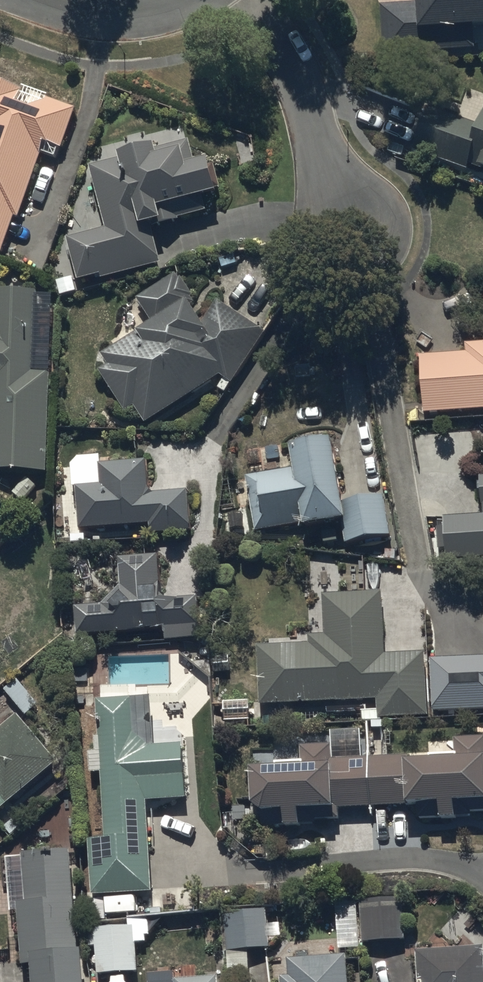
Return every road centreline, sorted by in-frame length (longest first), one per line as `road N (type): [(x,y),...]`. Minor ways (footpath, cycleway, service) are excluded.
road 1 (residential): [(246,0),(290,63),(351,228)]
road 2 (residential): [(54,0),(111,13),(179,0)]

